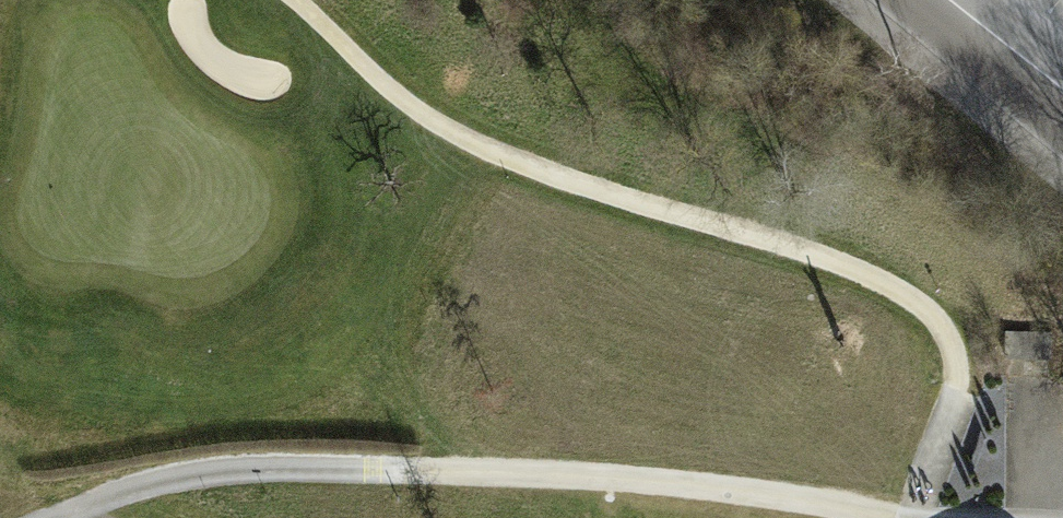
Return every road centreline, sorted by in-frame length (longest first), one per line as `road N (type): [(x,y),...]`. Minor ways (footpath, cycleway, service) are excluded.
road 1 (track): [(913,517),(956,397),(948,337),(925,309),(808,253),(554,175),(452,132),(381,87),(294,0)]
road 2 (track): [(889,517),(644,481),(231,463),(44,517)]
road 3 (primary): [(956,0),(1062,86)]

